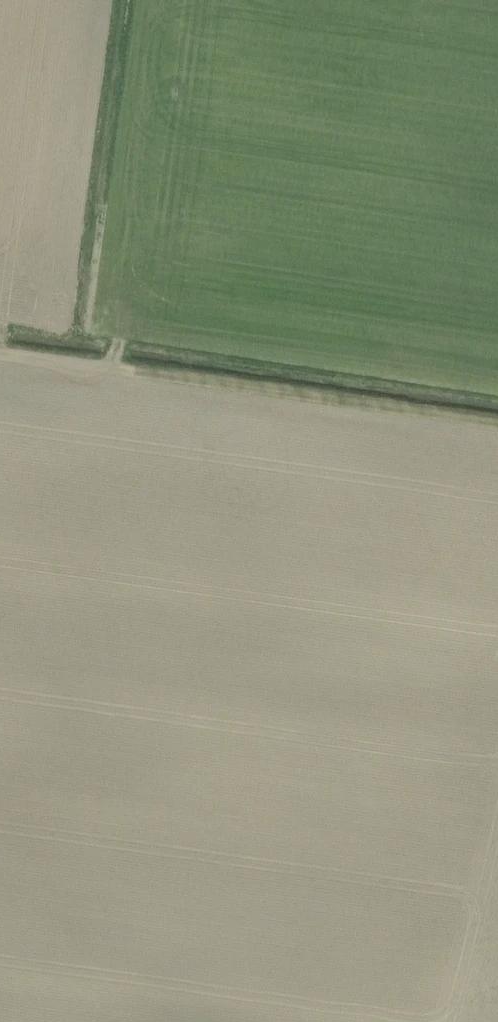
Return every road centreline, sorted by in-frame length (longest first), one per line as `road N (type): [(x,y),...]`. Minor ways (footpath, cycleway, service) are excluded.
road 1 (track): [(0,354),(497,426)]

